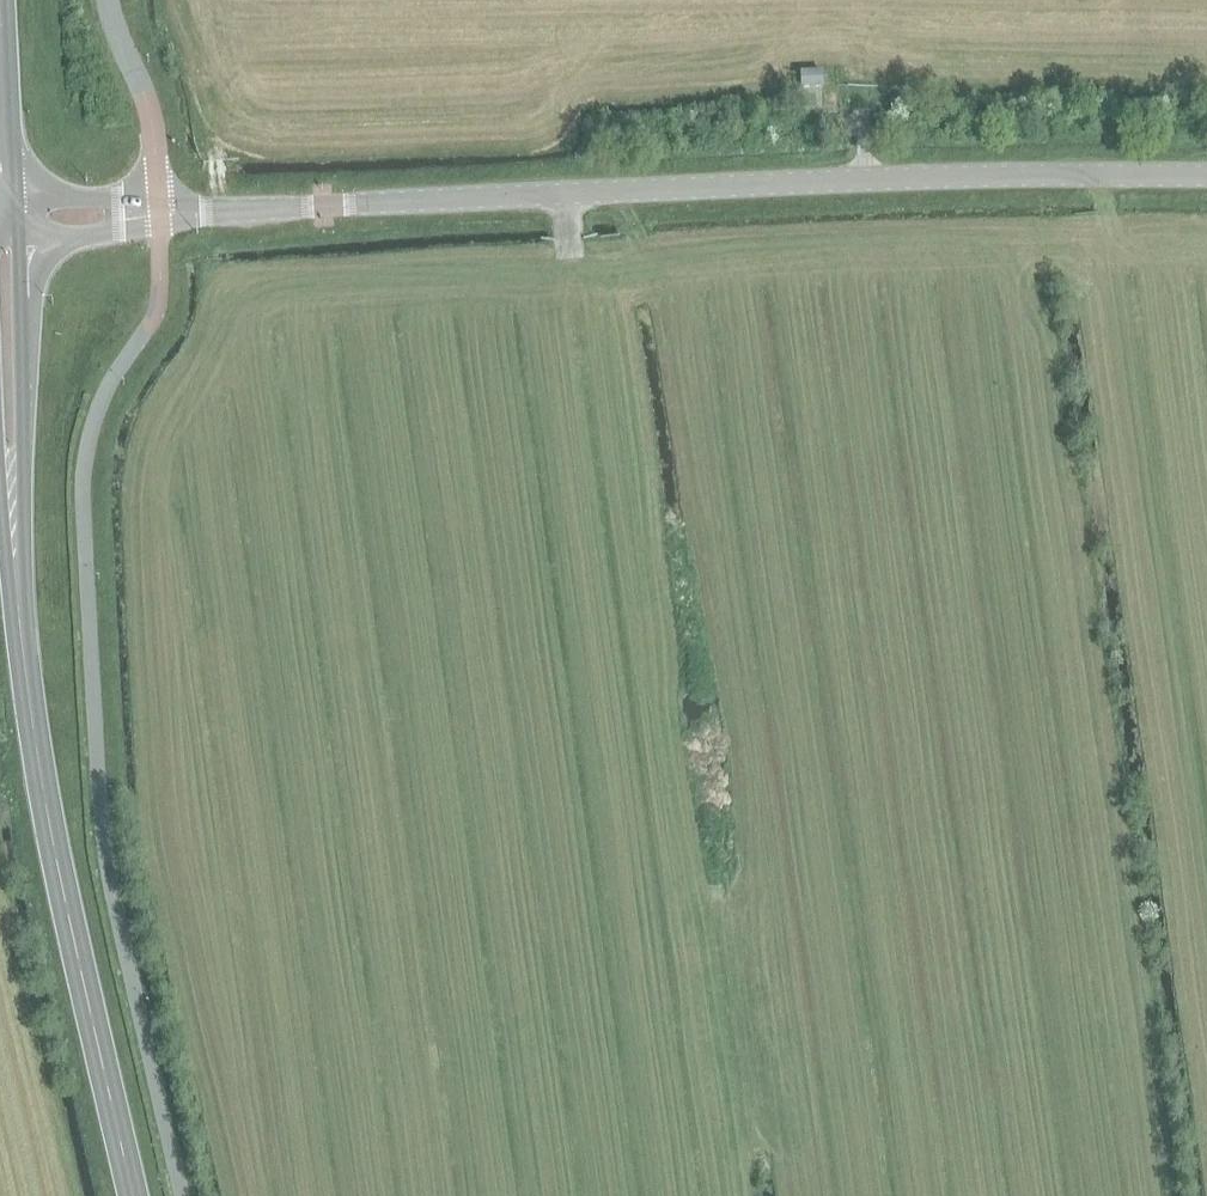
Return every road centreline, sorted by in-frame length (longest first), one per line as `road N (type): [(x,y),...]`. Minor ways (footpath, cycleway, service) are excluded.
road 1 (tertiary): [(161,212),(877,180),(1206,175)]
road 2 (tertiary): [(133,1195),(43,789),(17,586)]
road 3 (tertiary): [(17,586),(26,558),(16,235)]
road 4 (unclassified): [(161,212),(154,133),(108,0)]
road 5 (tertiary): [(15,204),(6,0)]
road 6 (tertiary): [(16,235),(122,232),(143,213)]
road 7 (tertiary): [(143,213),(123,199),(15,204)]

